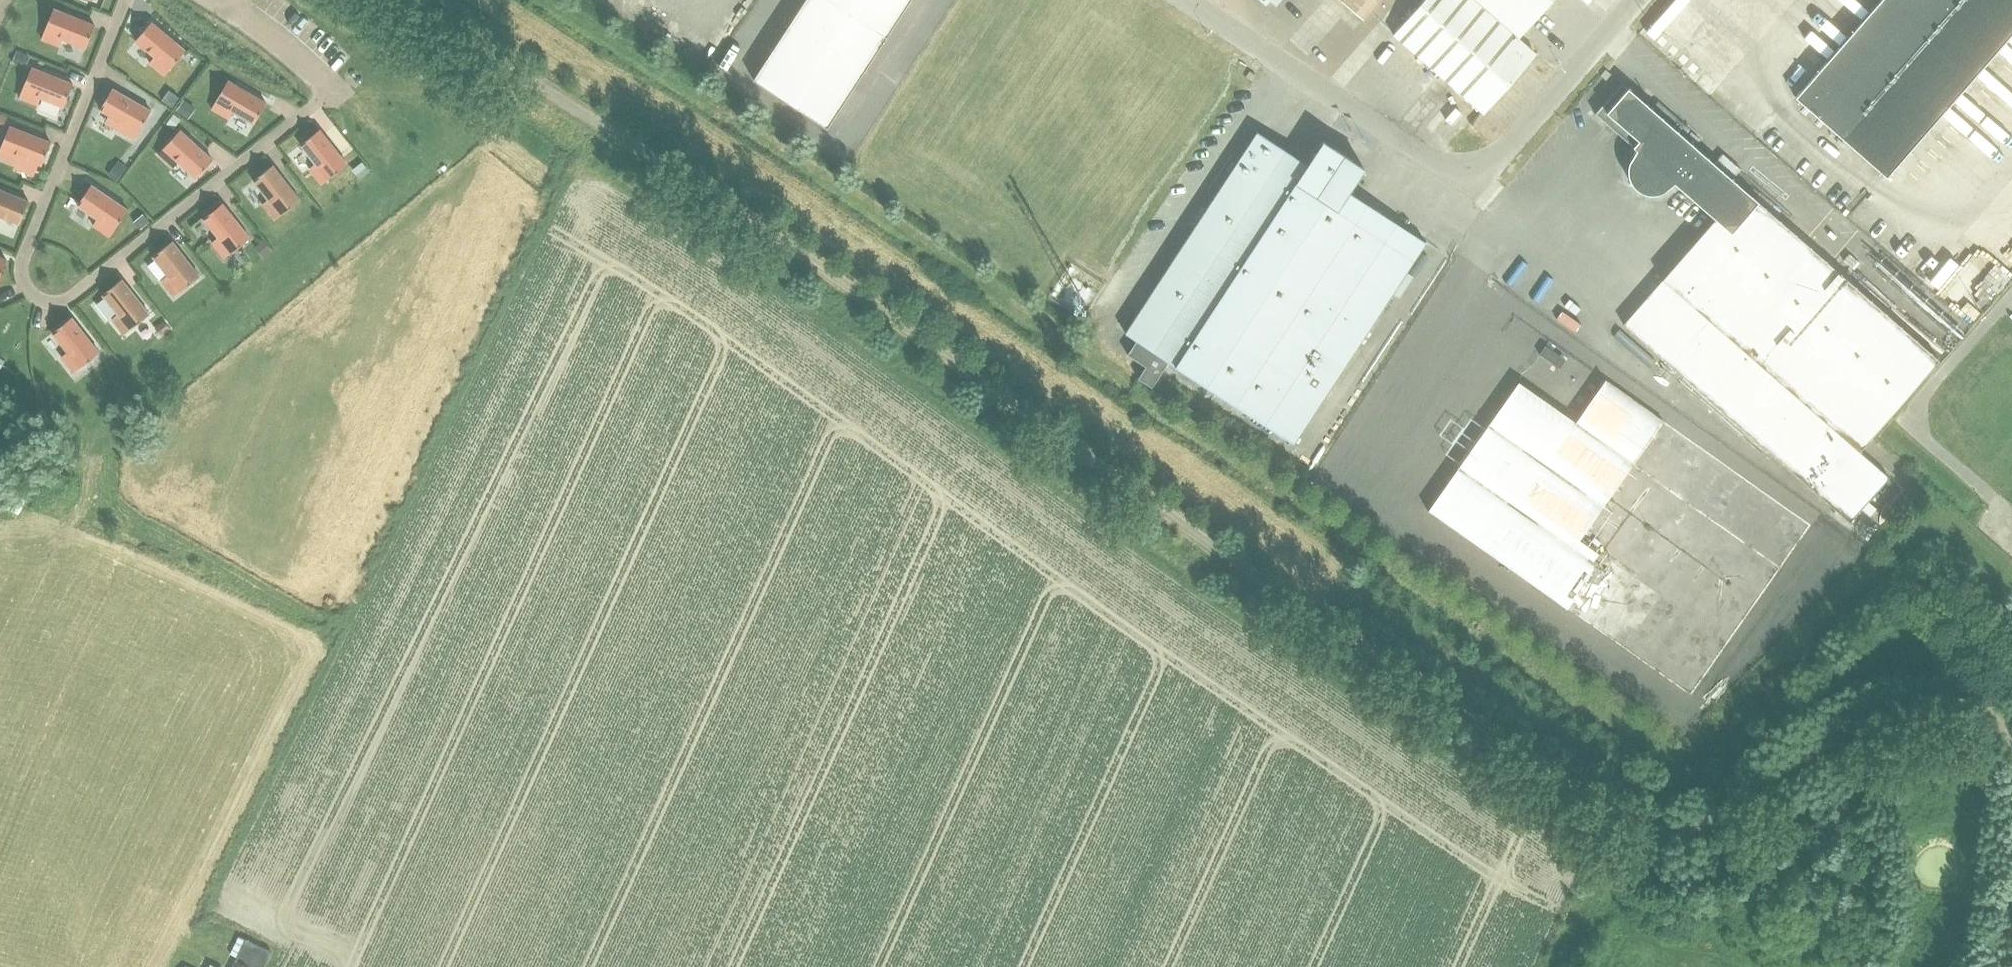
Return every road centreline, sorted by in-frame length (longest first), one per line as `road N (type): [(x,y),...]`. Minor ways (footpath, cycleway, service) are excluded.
road 1 (unclassified): [(2011,730),(1997,716),(1936,708),(1875,724),(1687,830),(1631,823),(658,156),(410,0)]
road 2 (unclassified): [(1633,0),(1501,152),(1467,163),(1421,153),(1190,0)]

